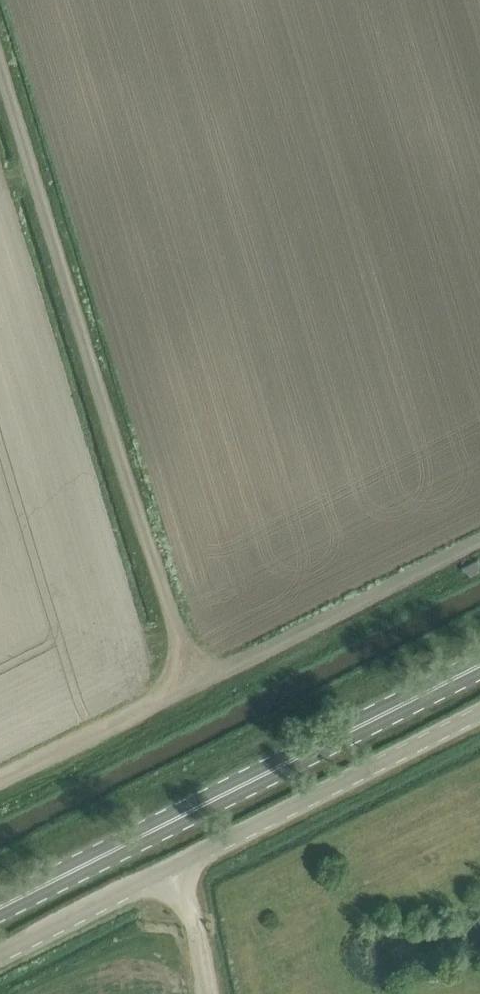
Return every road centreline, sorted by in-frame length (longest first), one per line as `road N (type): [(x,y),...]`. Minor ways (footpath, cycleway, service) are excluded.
road 1 (unclassified): [(0,59),(179,647)]
road 2 (primary): [(0,907),(479,664)]
road 3 (unclassified): [(0,954),(479,712)]
road 4 (track): [(179,647),(214,670),(251,658),(479,544)]
road 5 (unclassified): [(0,778),(152,702),(184,667),(179,647)]
road 6 (track): [(210,993),(198,932),(170,867)]

